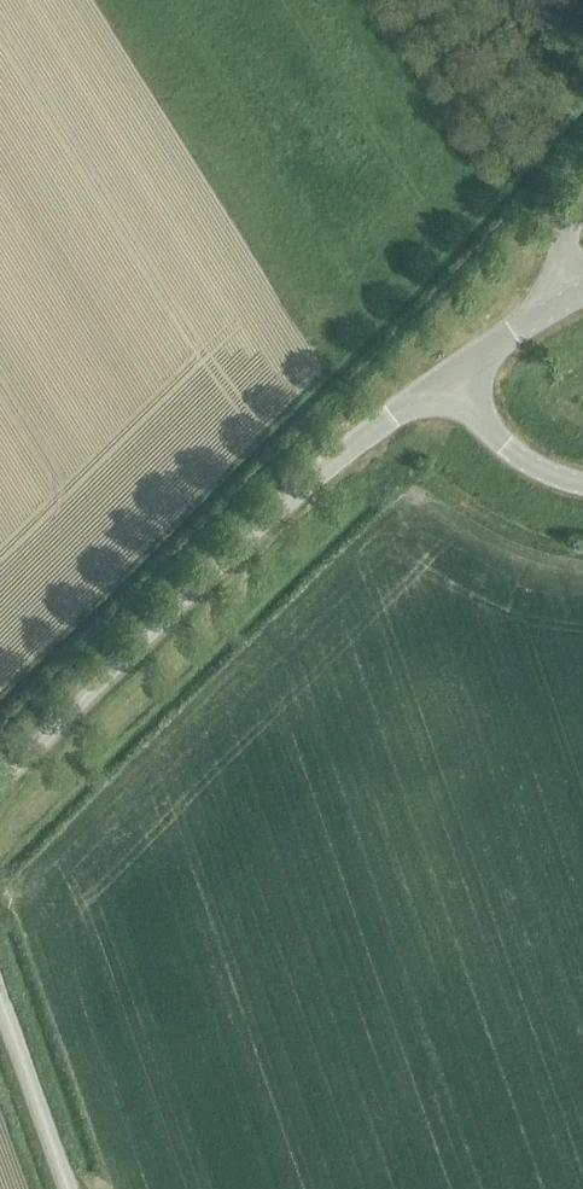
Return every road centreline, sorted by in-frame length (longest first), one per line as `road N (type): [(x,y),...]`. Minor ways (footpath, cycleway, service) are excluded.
road 1 (unclassified): [(0,781),(262,520),(450,372)]
road 2 (unclassified): [(66,1188),(0,1004)]
road 3 (unclassified): [(450,372),(502,446),(546,475),(582,483)]
road 4 (unclassified): [(450,372),(566,299)]

